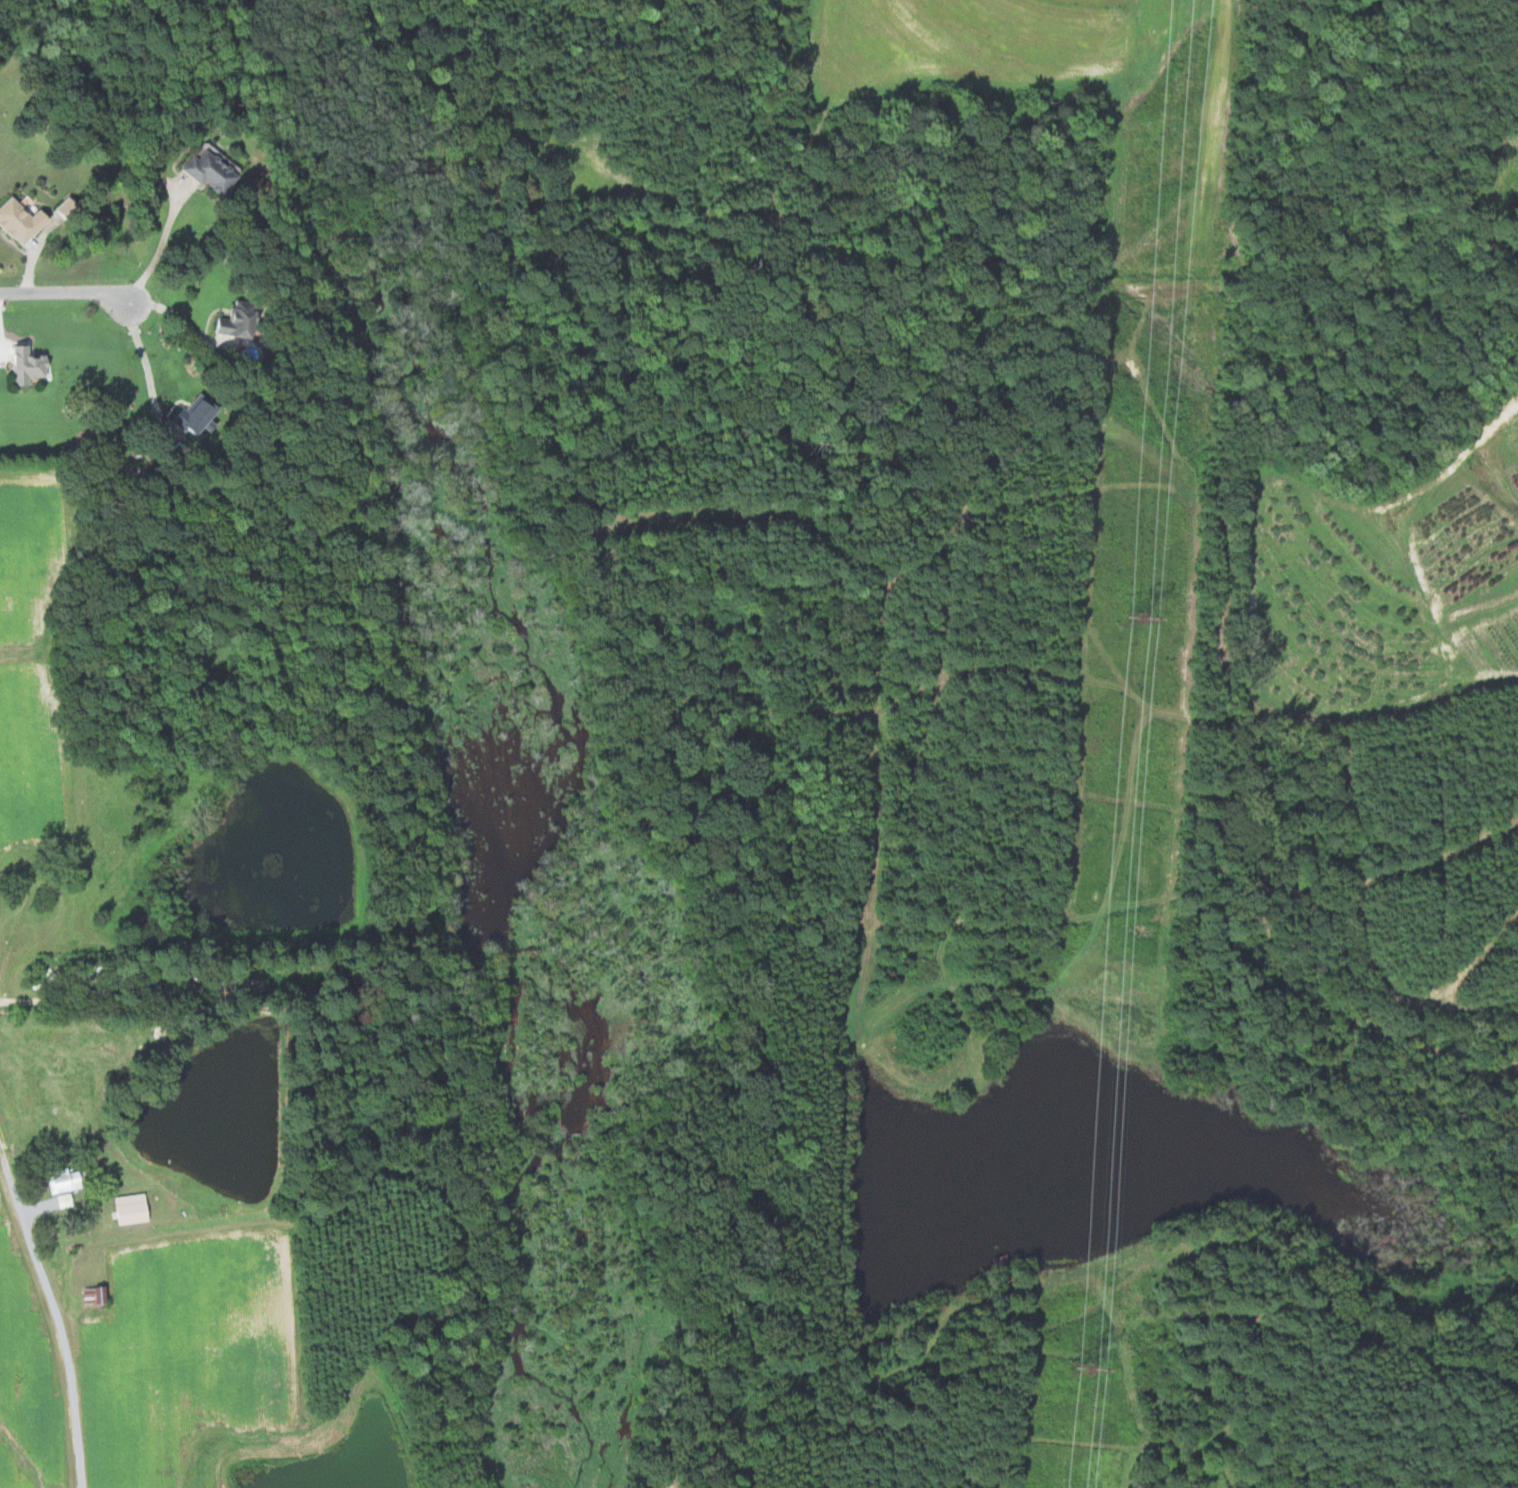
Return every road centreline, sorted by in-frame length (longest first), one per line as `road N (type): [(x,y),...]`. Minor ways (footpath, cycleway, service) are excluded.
road 1 (residential): [(0,295),(92,293),(131,305)]

